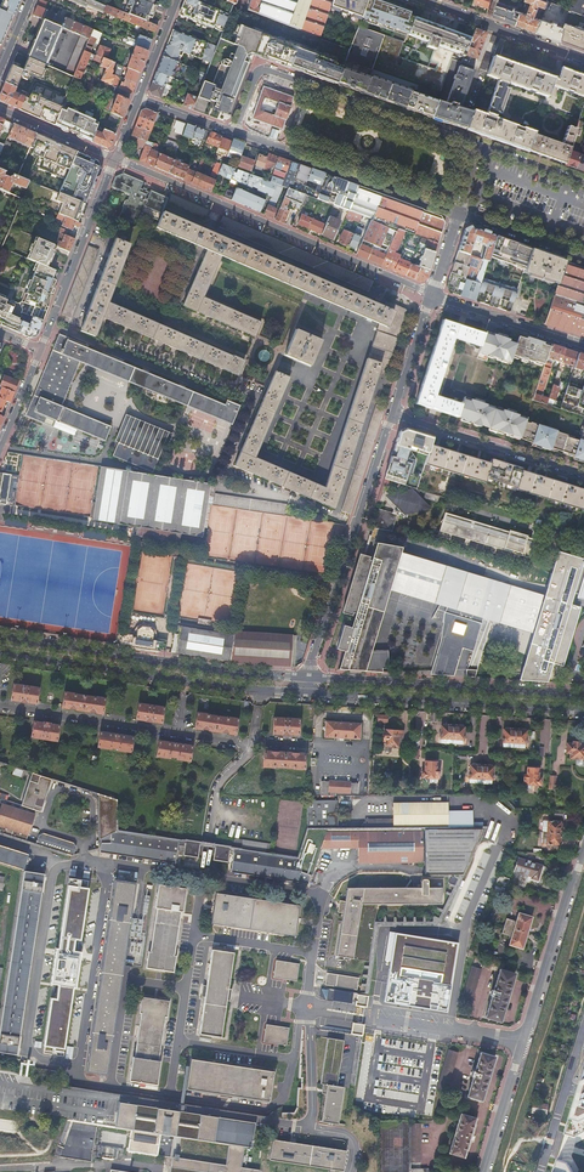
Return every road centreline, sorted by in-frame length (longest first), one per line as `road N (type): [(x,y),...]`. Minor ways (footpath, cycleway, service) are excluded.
road 1 (residential): [(431,294),(115,158)]
road 2 (residential): [(484,1171),(583,847)]
road 3 (secondary): [(308,677),(0,636)]
road 4 (secondary): [(0,652),(304,693)]
road 5 (residential): [(480,145),(266,69),(235,132)]
road 6 (secondary): [(304,693),(583,711)]
road 7 (residential): [(391,414),(308,677)]
road 8 (secondary): [(583,695),(308,677)]
road 9 (residential): [(235,132),(459,211)]
road 10 (residential): [(583,473),(391,414)]
road 11 (secondary): [(583,59),(423,0)]
road 12 (residential): [(583,345),(431,294)]
road 13 (residential): [(459,211),(583,257)]
road 14 (residential): [(431,294),(391,414)]
road 15 (residential): [(115,158),(0,110)]

